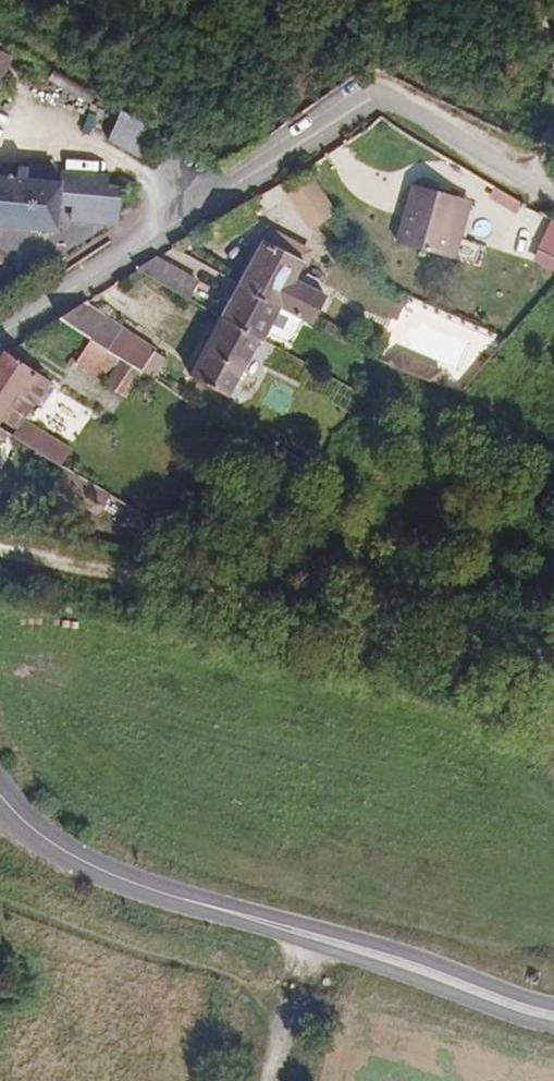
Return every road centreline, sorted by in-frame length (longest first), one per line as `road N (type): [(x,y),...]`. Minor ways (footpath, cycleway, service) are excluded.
road 1 (residential): [(0,338),(352,100),(378,95),(405,106),(553,195)]
road 2 (track): [(0,546),(553,674)]
road 3 (secondary): [(0,797),(28,830),(91,868),(301,935)]
road 4 (secondary): [(301,935),(553,1016)]
road 5 (unclassified): [(276,1080),(301,935)]
road 6 (track): [(553,130),(546,0)]

